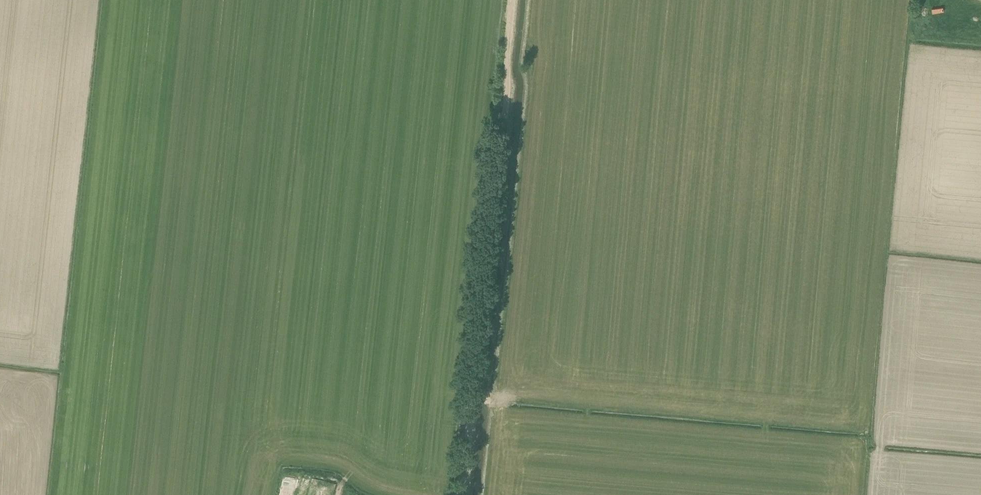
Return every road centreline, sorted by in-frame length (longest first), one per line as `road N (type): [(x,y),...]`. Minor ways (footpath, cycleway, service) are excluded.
road 1 (track): [(465,494),(513,0)]

